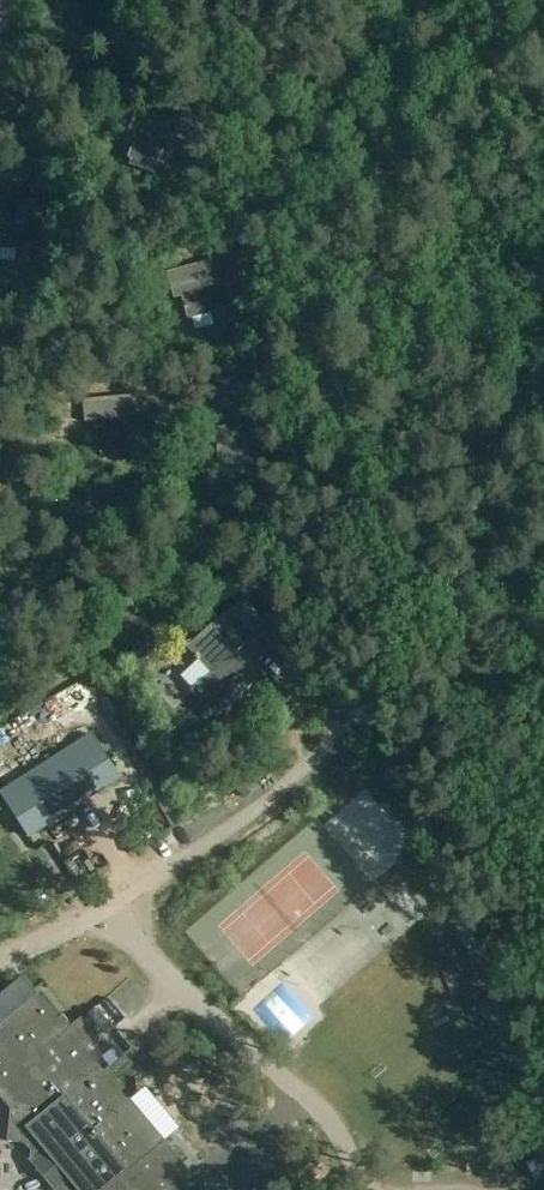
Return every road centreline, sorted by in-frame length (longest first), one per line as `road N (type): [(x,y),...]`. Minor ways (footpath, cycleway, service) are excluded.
road 1 (track): [(97,911),(266,805),(377,697),(473,678)]

